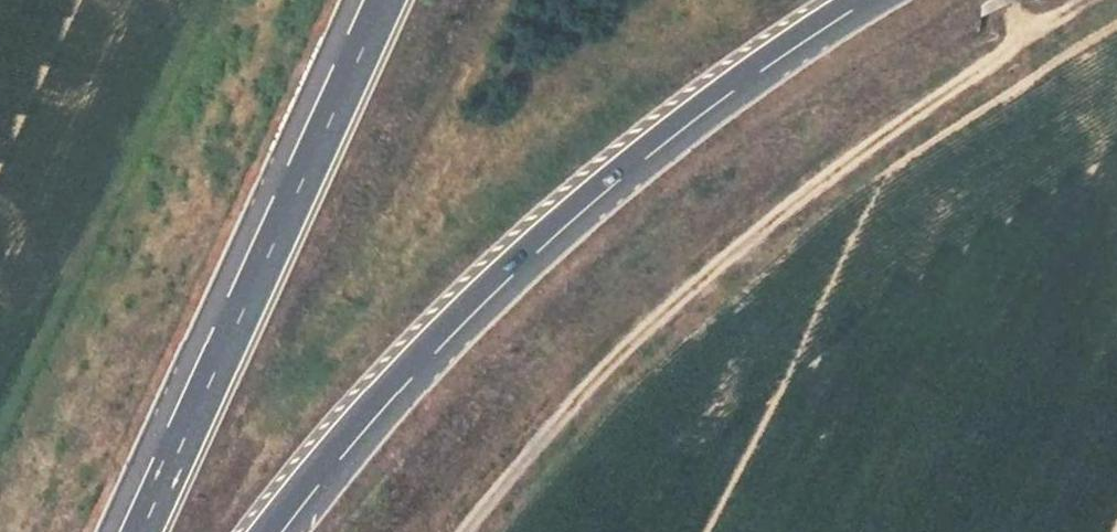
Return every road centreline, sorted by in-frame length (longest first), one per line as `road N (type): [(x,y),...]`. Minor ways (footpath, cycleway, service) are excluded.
road 1 (unclassified): [(461,531),(568,409),(736,249),(865,150),(1089,0)]
road 2 (motorway): [(270,531),(358,424),(494,279),(652,143),(852,0)]
road 3 (motorway): [(383,0),(139,531)]

